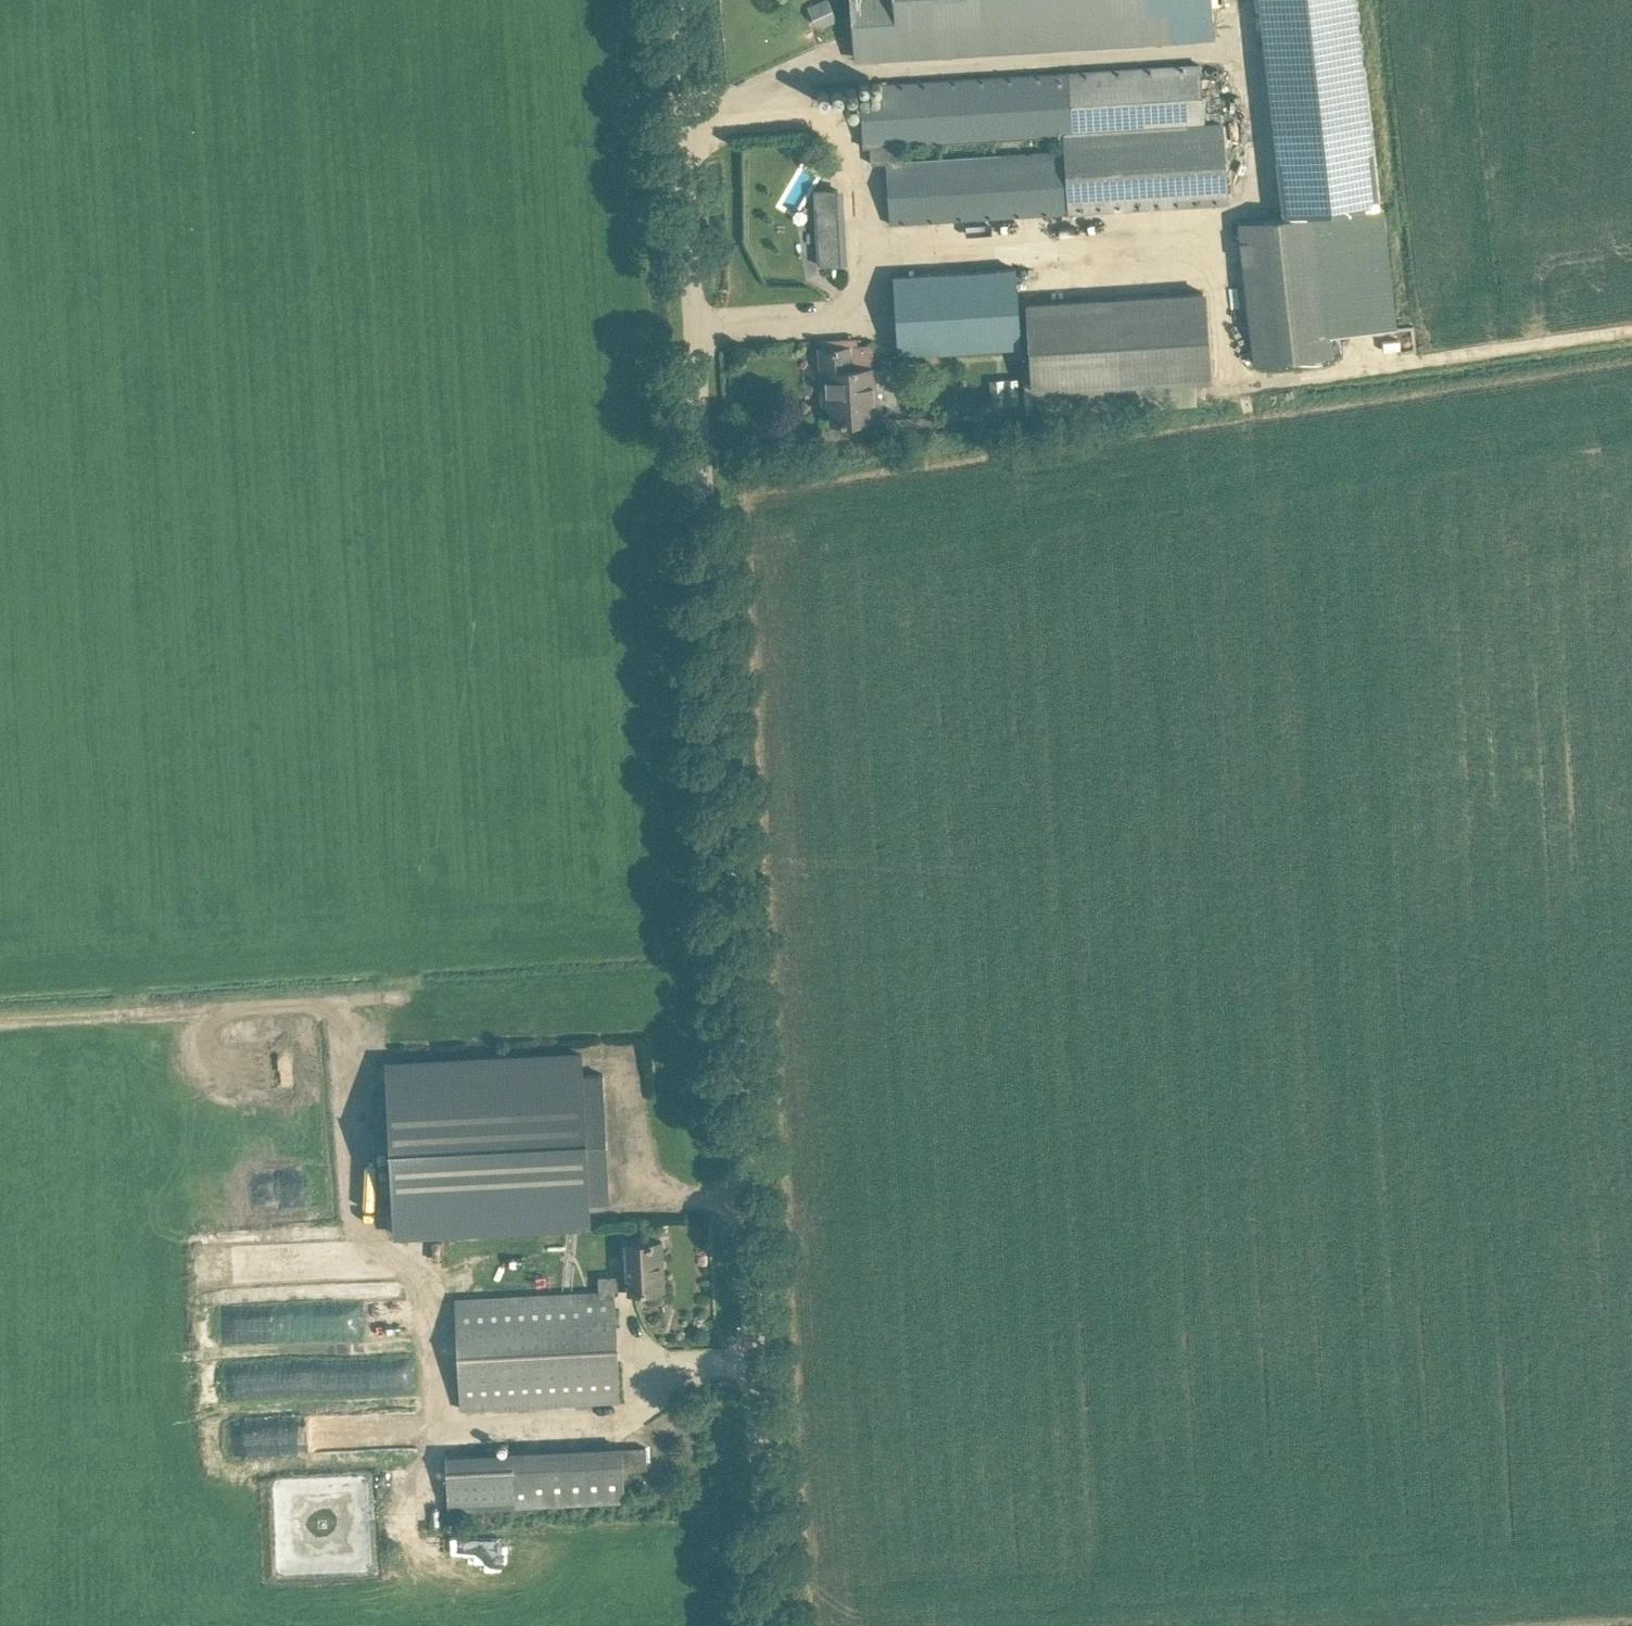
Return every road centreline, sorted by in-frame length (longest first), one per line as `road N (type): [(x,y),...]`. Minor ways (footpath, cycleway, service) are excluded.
road 1 (unclassified): [(764,1625),(670,0)]

